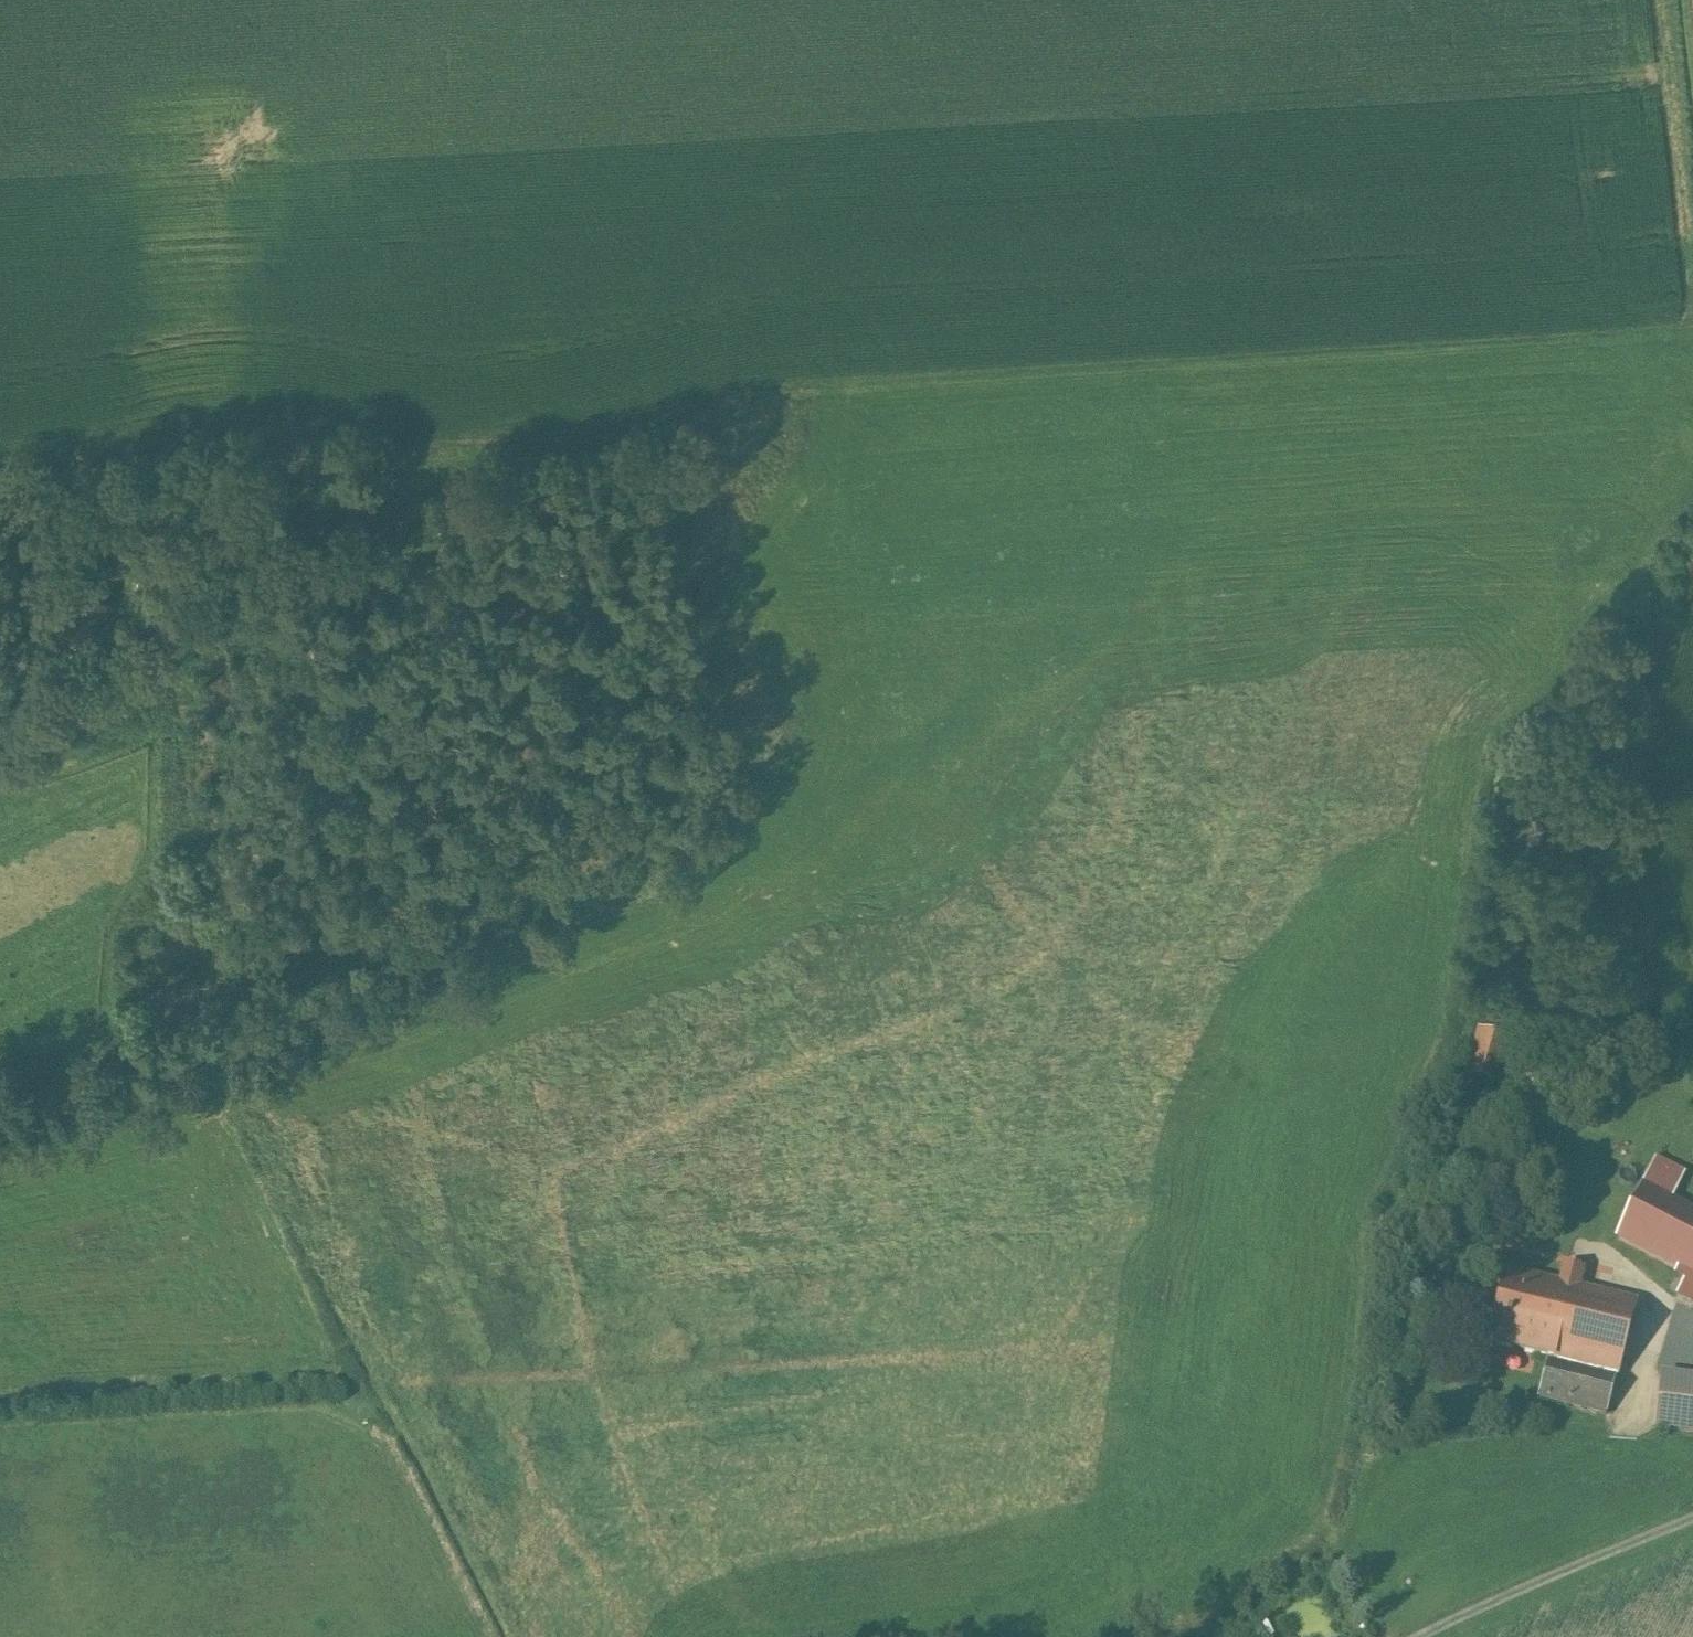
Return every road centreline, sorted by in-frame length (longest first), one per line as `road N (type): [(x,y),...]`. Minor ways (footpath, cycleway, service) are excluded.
road 1 (track): [(0,743),(86,702),(422,461),(635,438),(763,406),(857,393),(1692,331)]
road 2 (track): [(1430,1636),(1692,1522)]

